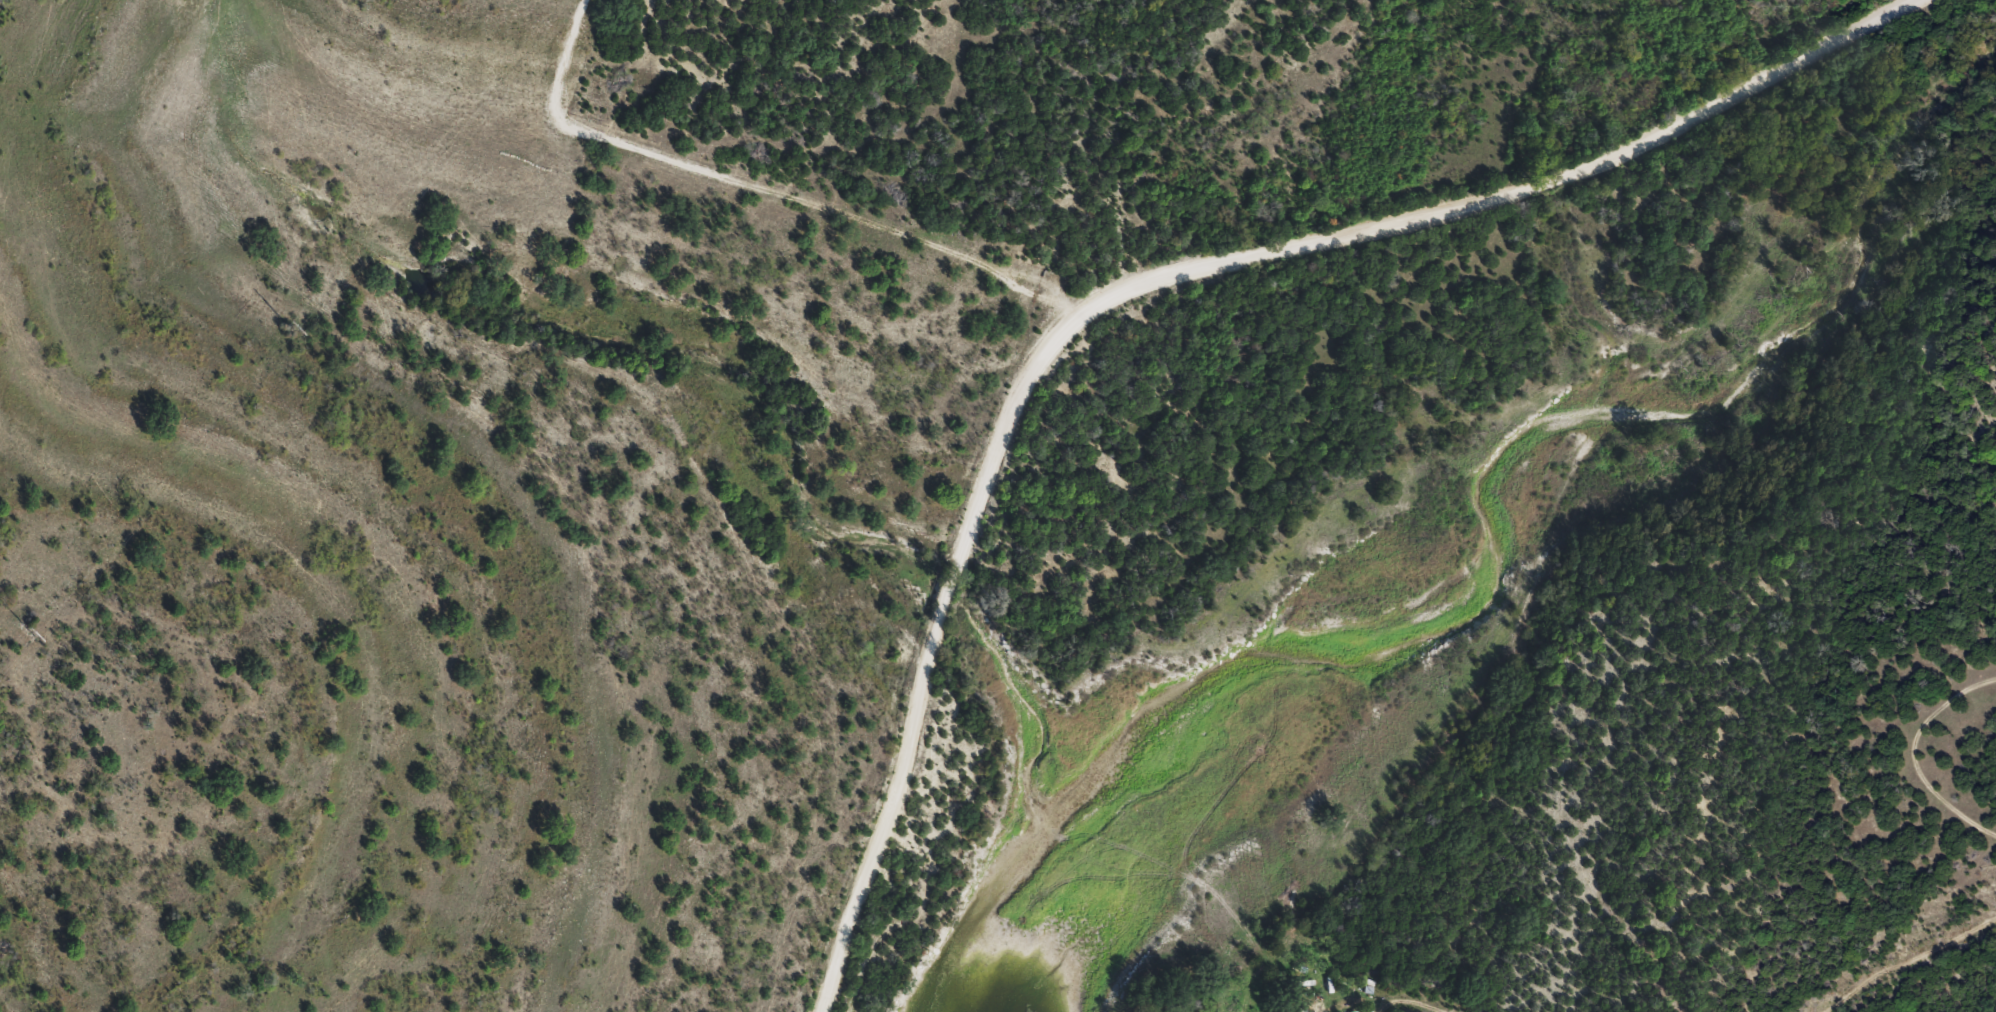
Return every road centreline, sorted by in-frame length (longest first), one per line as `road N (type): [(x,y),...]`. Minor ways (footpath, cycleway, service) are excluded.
road 1 (residential): [(820,1011),(981,456),(1041,351),(1110,299),(1550,181),(1902,0)]

